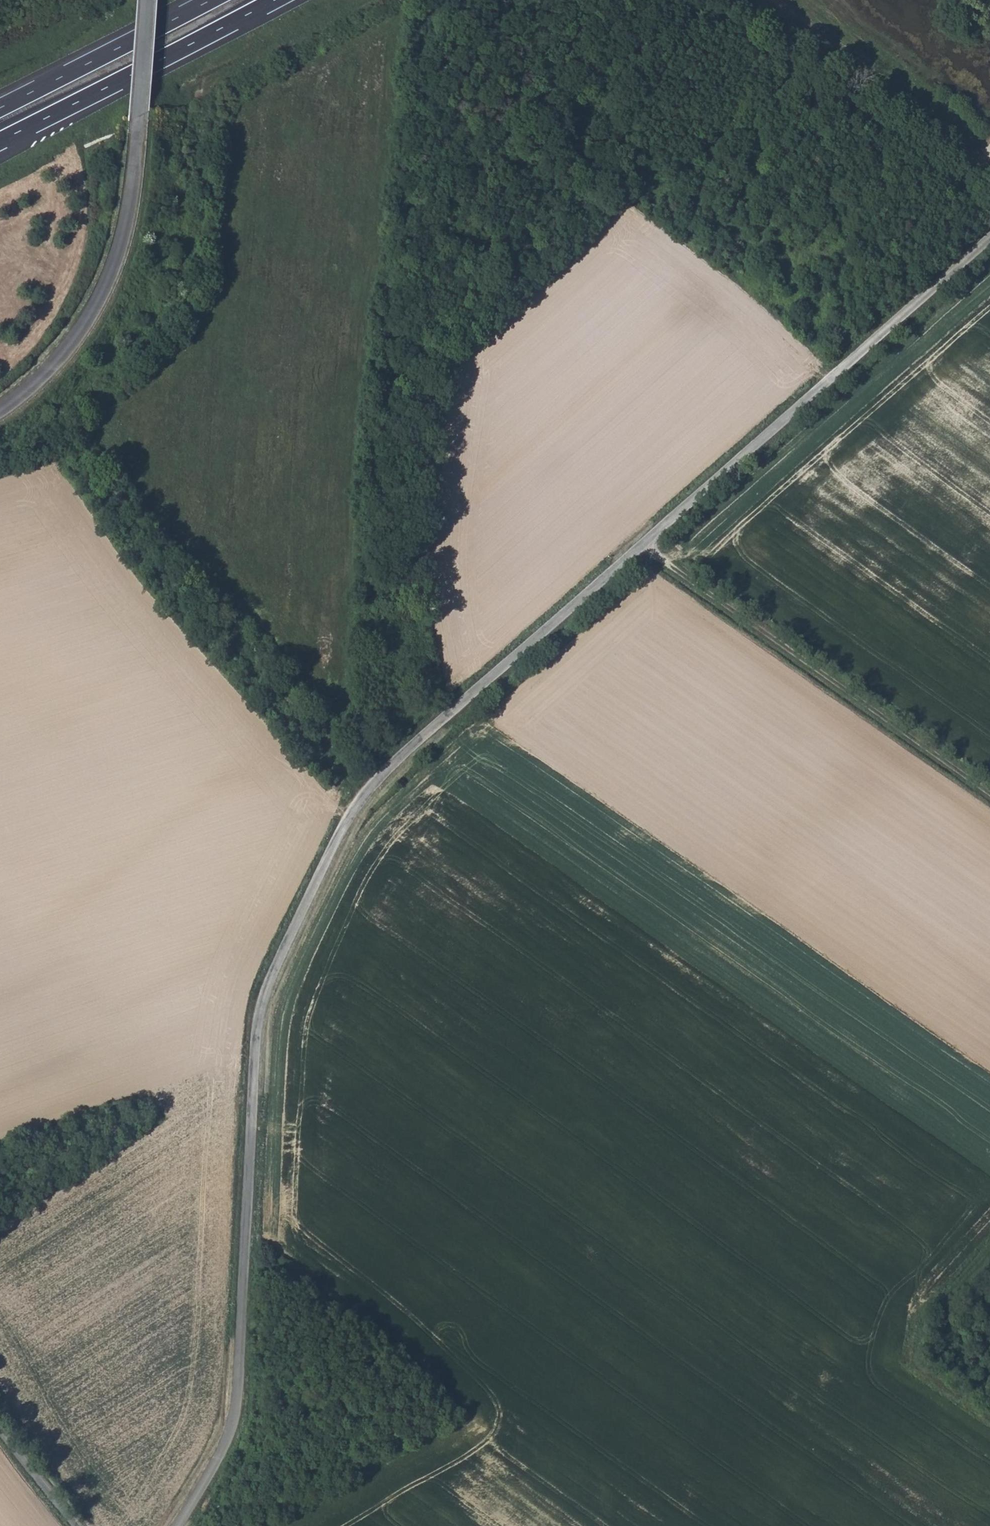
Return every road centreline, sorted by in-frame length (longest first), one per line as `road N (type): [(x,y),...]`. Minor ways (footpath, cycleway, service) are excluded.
road 1 (unclassified): [(177,1525),(217,1463),(238,1400),(263,1001),(348,818),(399,760),(989,240)]
road 2 (unclassified): [(0,410),(59,362),(102,297),(121,251),(132,206),(145,0)]
road 3 (track): [(643,544),(989,794)]
road 4 (motorway): [(0,141),(275,0)]
road 5 (motorway): [(210,0),(0,108)]
road 6 (unclassified): [(78,1525),(0,1423)]

